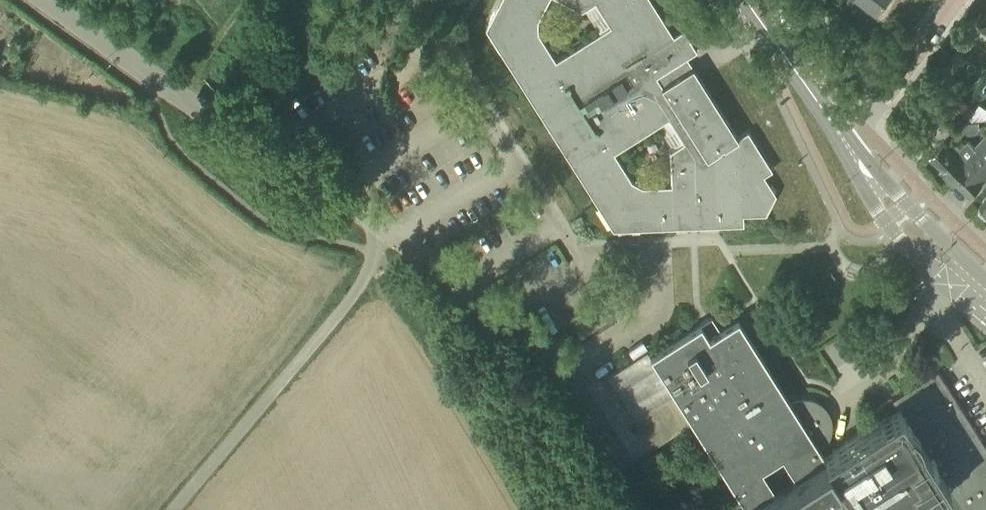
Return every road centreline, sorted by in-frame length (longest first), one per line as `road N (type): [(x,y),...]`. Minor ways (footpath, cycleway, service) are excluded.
road 1 (residential): [(386,234),(328,193),(287,177),(50,0)]
road 2 (unclassified): [(386,234),(358,290),(173,509)]
road 3 (unclassified): [(504,318),(590,261),(619,255),(646,266),(656,291),(644,320),(583,360),(544,347)]
road 4 (secondary): [(842,137),(887,222),(985,318)]
road 5 (secondary): [(985,281),(842,137)]
road 6 (residential): [(842,137),(954,0)]
road 7 (secondary): [(842,137),(744,0)]
road 8 (unclassified): [(504,318),(386,234)]

